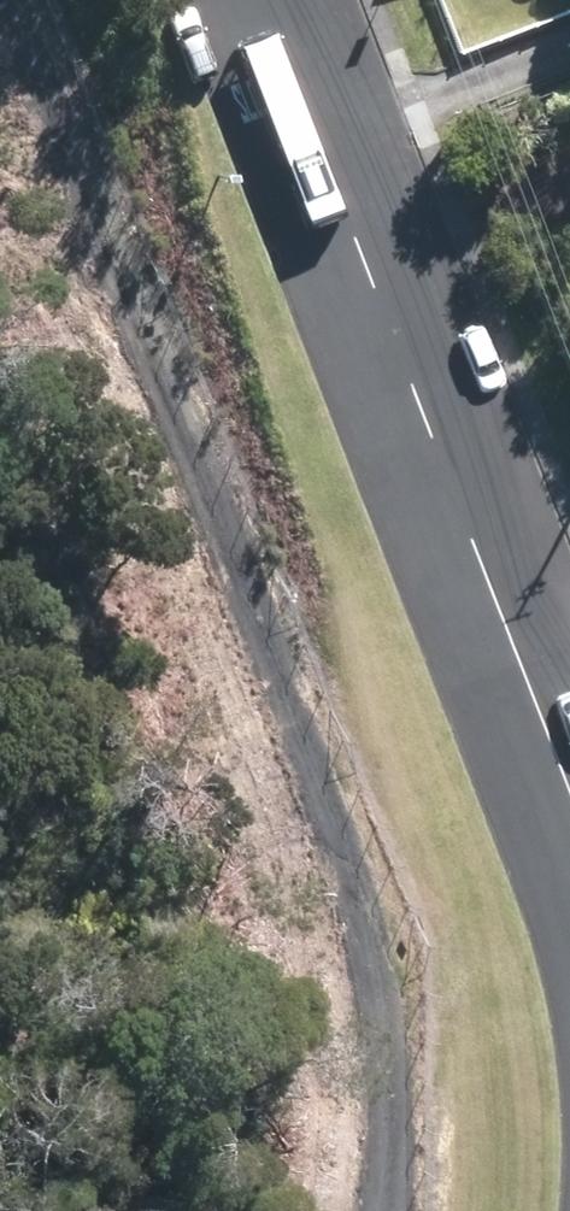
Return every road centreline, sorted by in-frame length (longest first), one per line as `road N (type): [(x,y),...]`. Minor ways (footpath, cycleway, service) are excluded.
road 1 (track): [(373,1210),(367,936),(0,18)]
road 2 (unclassified): [(569,799),(265,0)]

